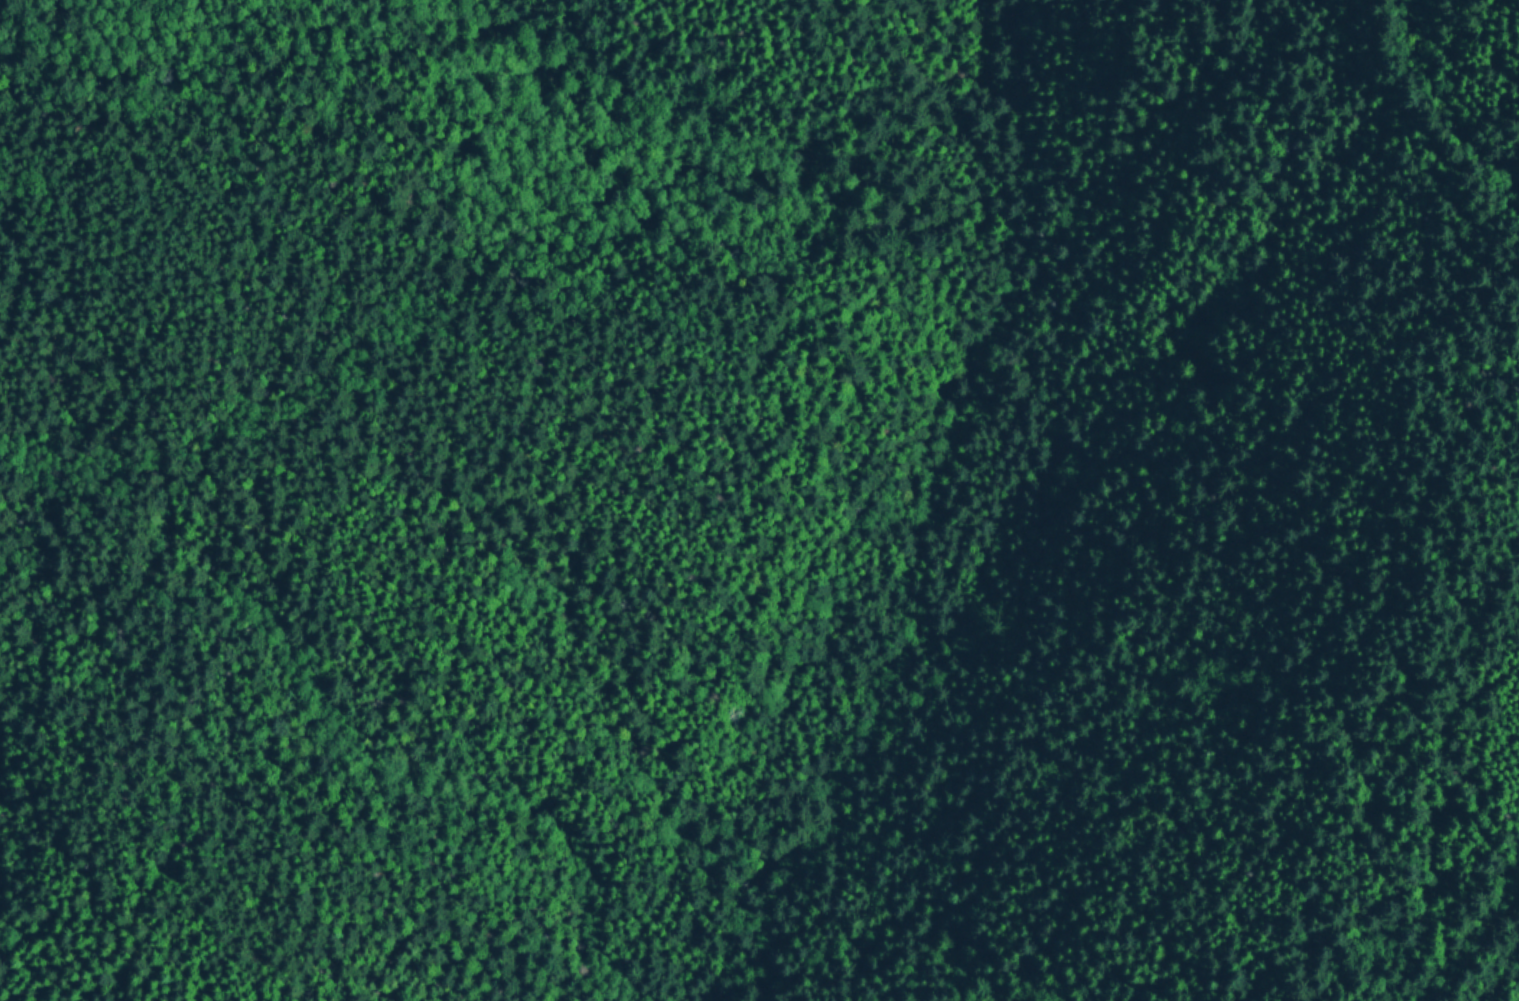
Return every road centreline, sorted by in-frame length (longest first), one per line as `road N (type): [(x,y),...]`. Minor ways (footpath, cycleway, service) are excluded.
road 1 (track): [(1403,1000),(1464,964),(1502,923),(1518,890)]

